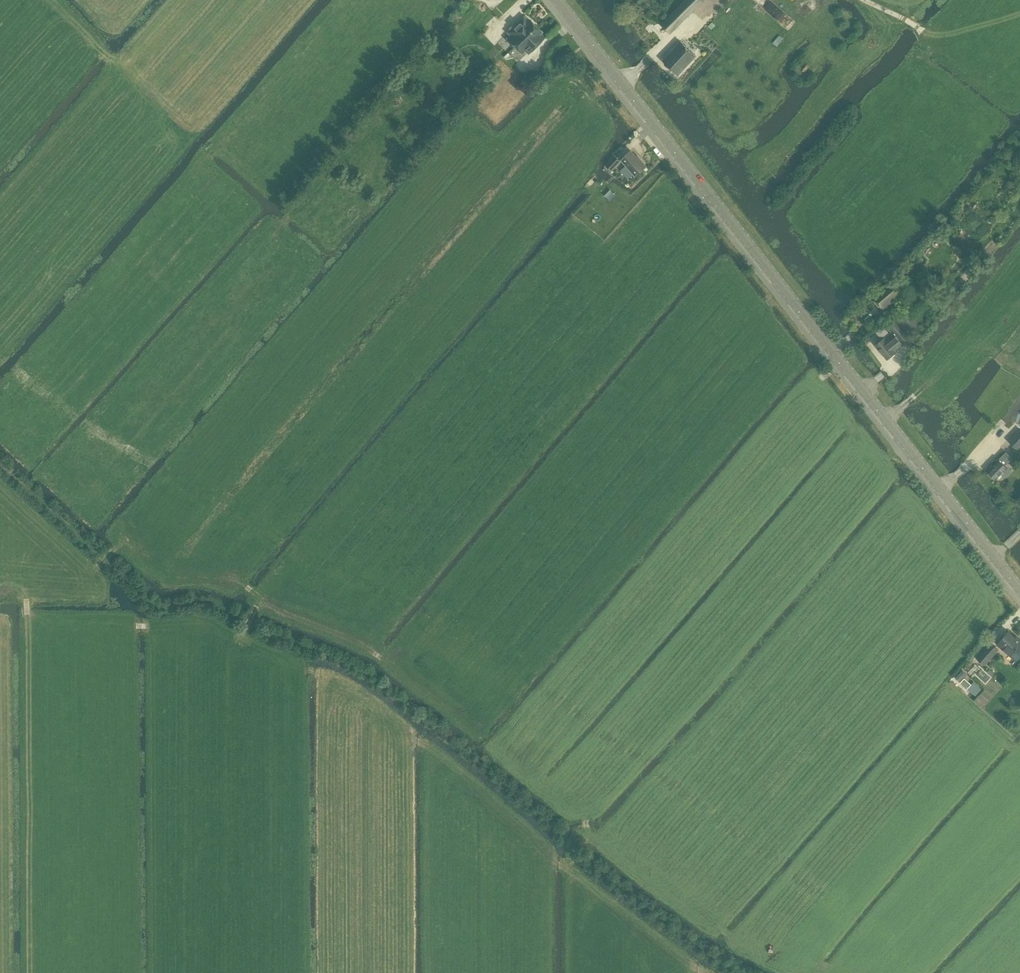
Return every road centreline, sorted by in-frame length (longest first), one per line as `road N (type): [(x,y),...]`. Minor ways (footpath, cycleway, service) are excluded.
road 1 (tertiary): [(1019,588),(559,0)]
road 2 (track): [(624,82),(716,0)]

